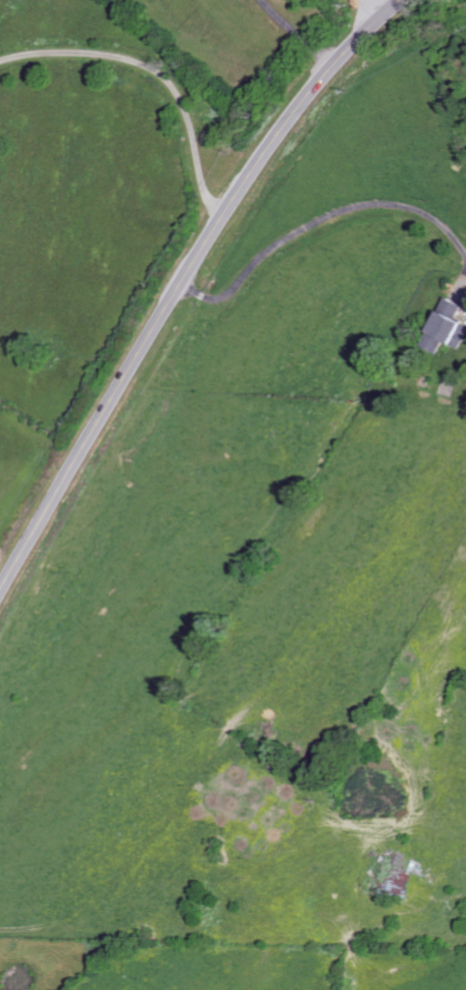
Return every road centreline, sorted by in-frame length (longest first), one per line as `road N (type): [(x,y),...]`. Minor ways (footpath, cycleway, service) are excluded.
road 1 (primary): [(0,591),(265,151),(398,0)]

